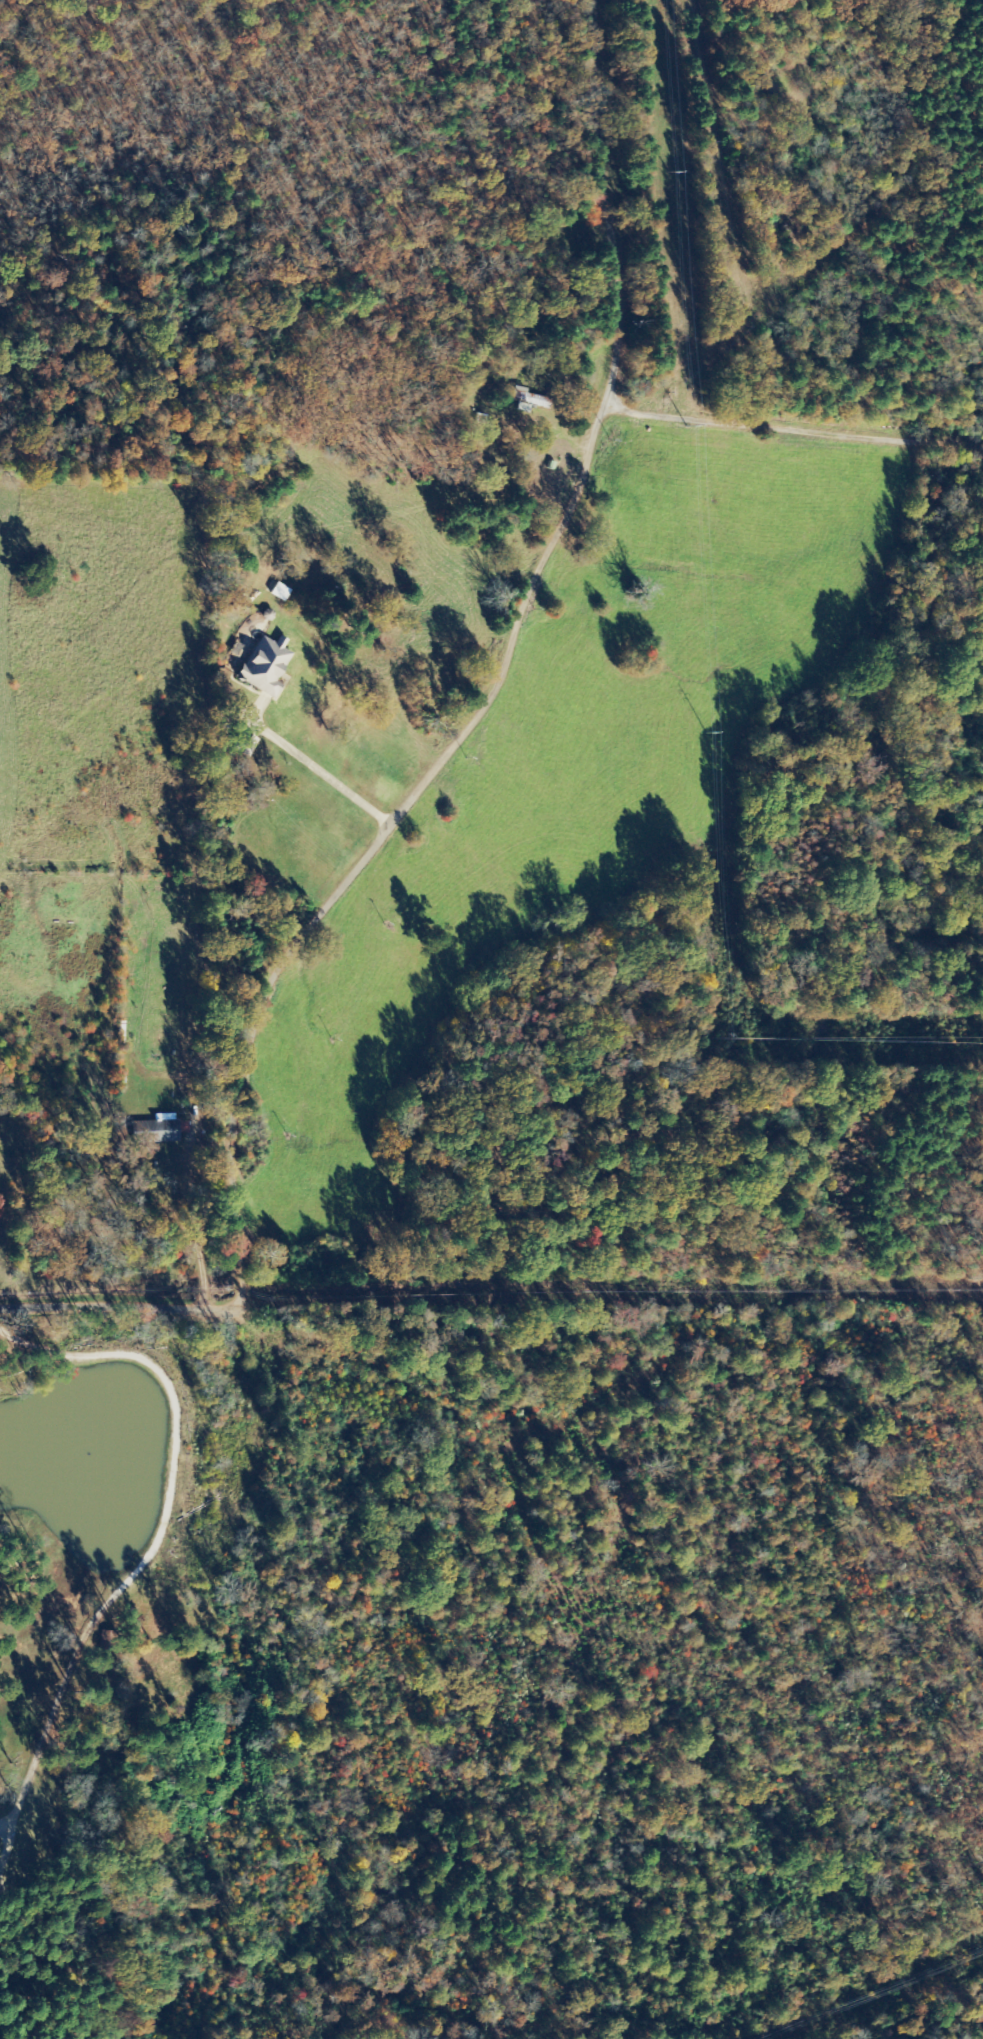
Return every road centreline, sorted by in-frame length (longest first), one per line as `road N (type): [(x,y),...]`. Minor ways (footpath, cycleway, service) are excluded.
road 1 (residential): [(0,1305),(221,1310),(240,1296)]

